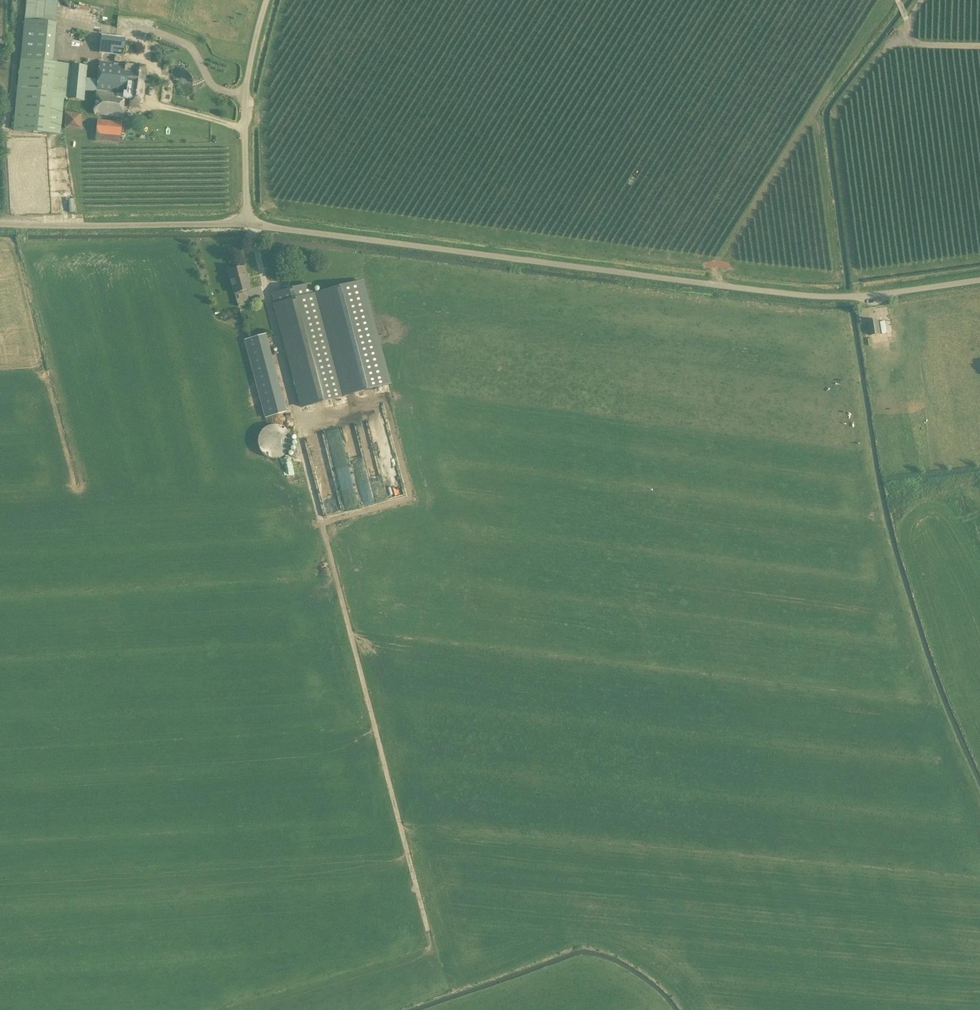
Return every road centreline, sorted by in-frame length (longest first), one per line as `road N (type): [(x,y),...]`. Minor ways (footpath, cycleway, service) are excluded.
road 1 (unclassified): [(247,225),(825,299),(979,281)]
road 2 (unclassified): [(0,226),(247,225)]
road 3 (unclassified): [(247,225),(243,109),(265,0)]

